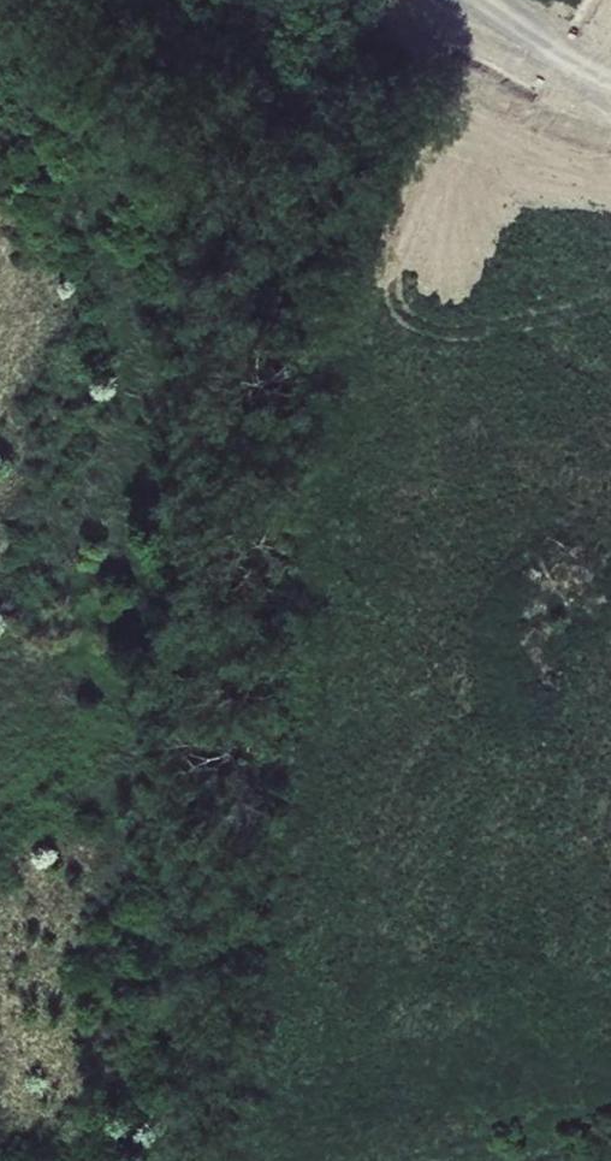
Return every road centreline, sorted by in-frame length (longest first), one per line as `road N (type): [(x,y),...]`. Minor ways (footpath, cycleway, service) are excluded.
road 1 (track): [(610,76),(513,33),(473,0)]

